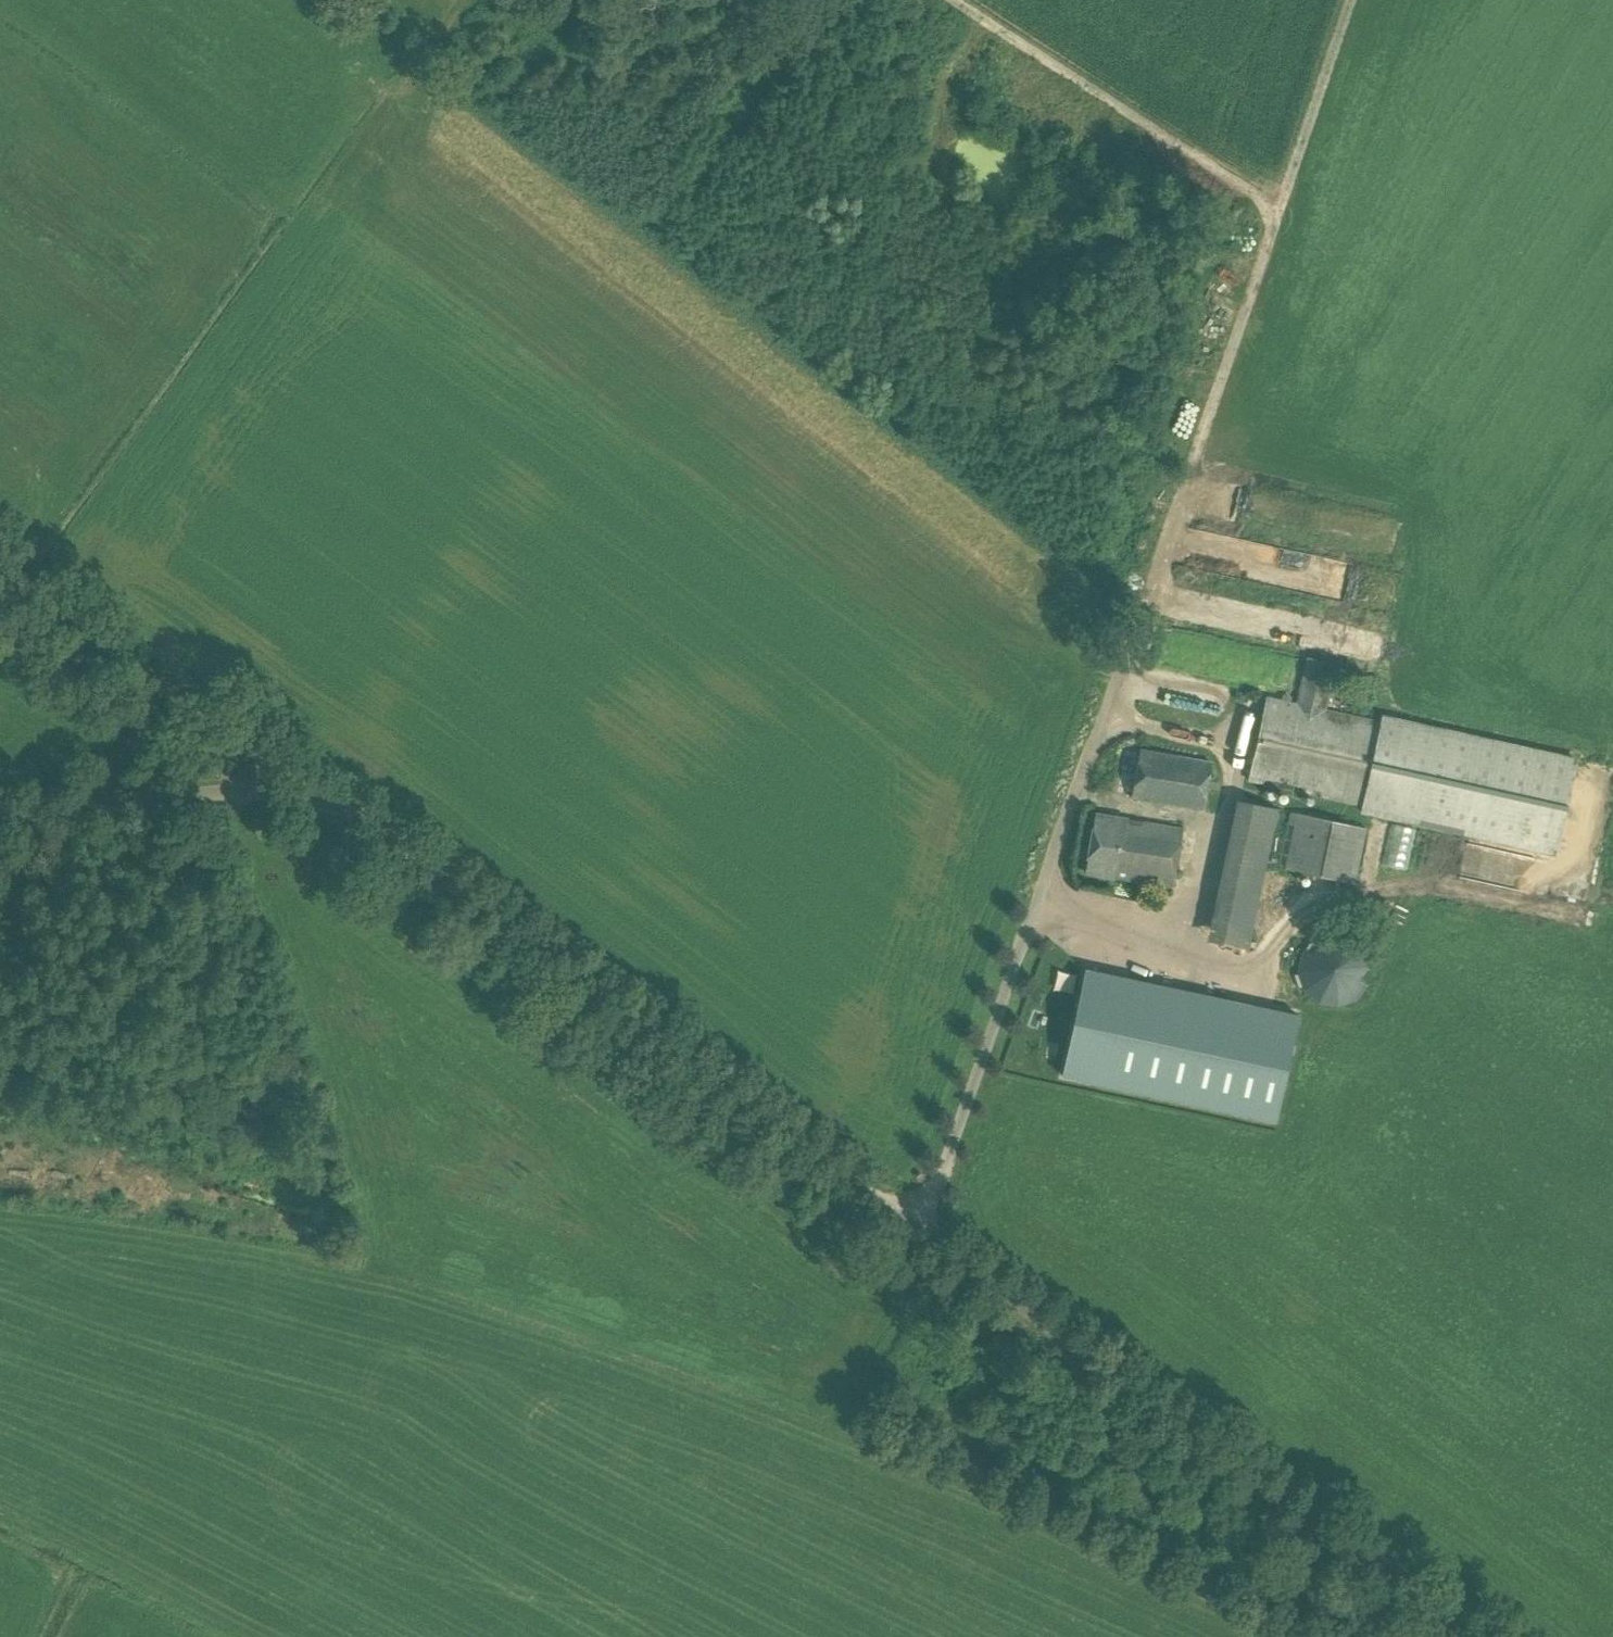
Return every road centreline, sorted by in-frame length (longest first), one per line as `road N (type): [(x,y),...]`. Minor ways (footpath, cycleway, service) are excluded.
road 1 (unclassified): [(924,1237),(380,832),(343,813),(306,799),(231,794),(0,825)]
road 2 (track): [(1037,903),(1348,0)]
road 3 (unclassified): [(1462,1636),(924,1237)]
road 4 (unclassified): [(924,1237),(1037,903)]

